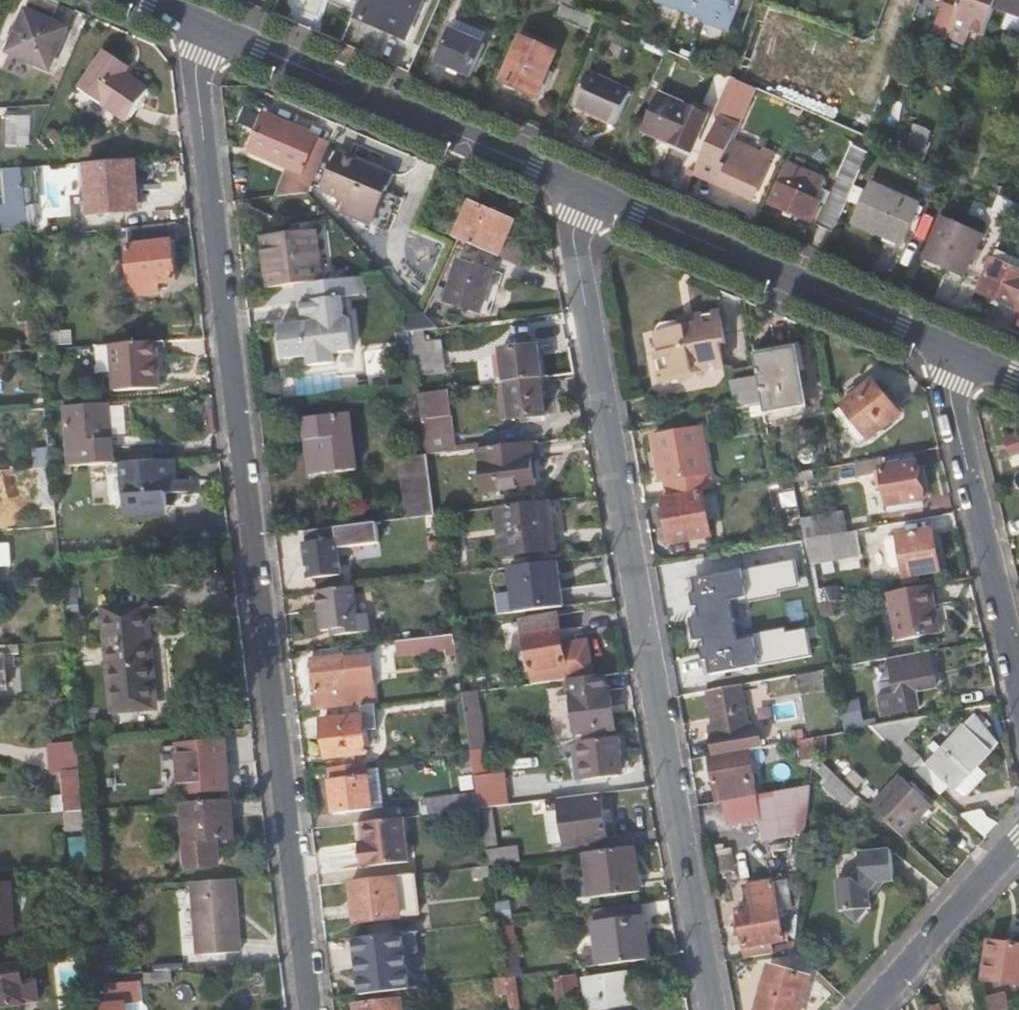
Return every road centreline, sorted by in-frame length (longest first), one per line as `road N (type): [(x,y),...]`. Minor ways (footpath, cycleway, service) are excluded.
road 1 (residential): [(307,1009),(194,79),(198,21)]
road 2 (residential): [(577,186),(578,253),(711,1009)]
road 3 (residential): [(577,186),(959,353)]
road 4 (residential): [(198,21),(577,186)]
road 5 (residential): [(959,353),(951,404),(1018,684)]
road 6 (residential): [(869,1009),(1018,837)]

